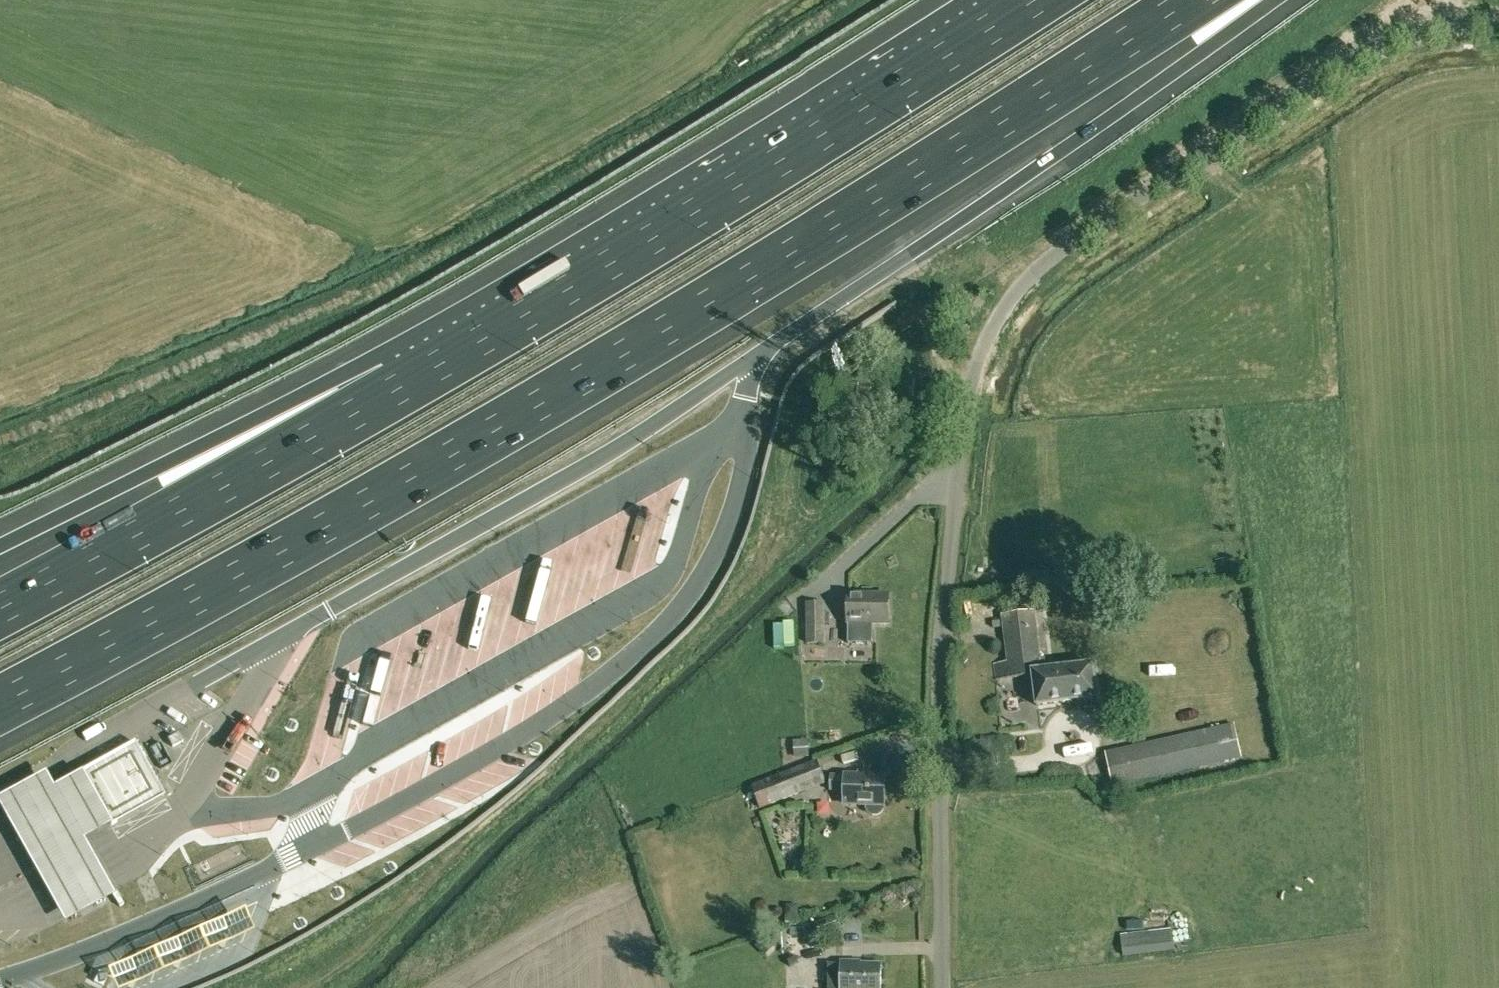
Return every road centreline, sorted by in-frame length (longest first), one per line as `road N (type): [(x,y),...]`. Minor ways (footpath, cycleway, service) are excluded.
road 1 (motorway): [(0,703),(536,407),(1192,0)]
road 2 (unclassified): [(943,987),(942,637),(969,399),(995,322),(1045,262),(1390,35),(1498,18)]
road 3 (motorway): [(1034,0),(402,387)]
road 4 (motorway): [(757,353),(1158,85),(1260,0)]
road 5 (motorway): [(402,387),(0,608)]
road 6 (motorway): [(402,387),(153,470),(0,547)]

